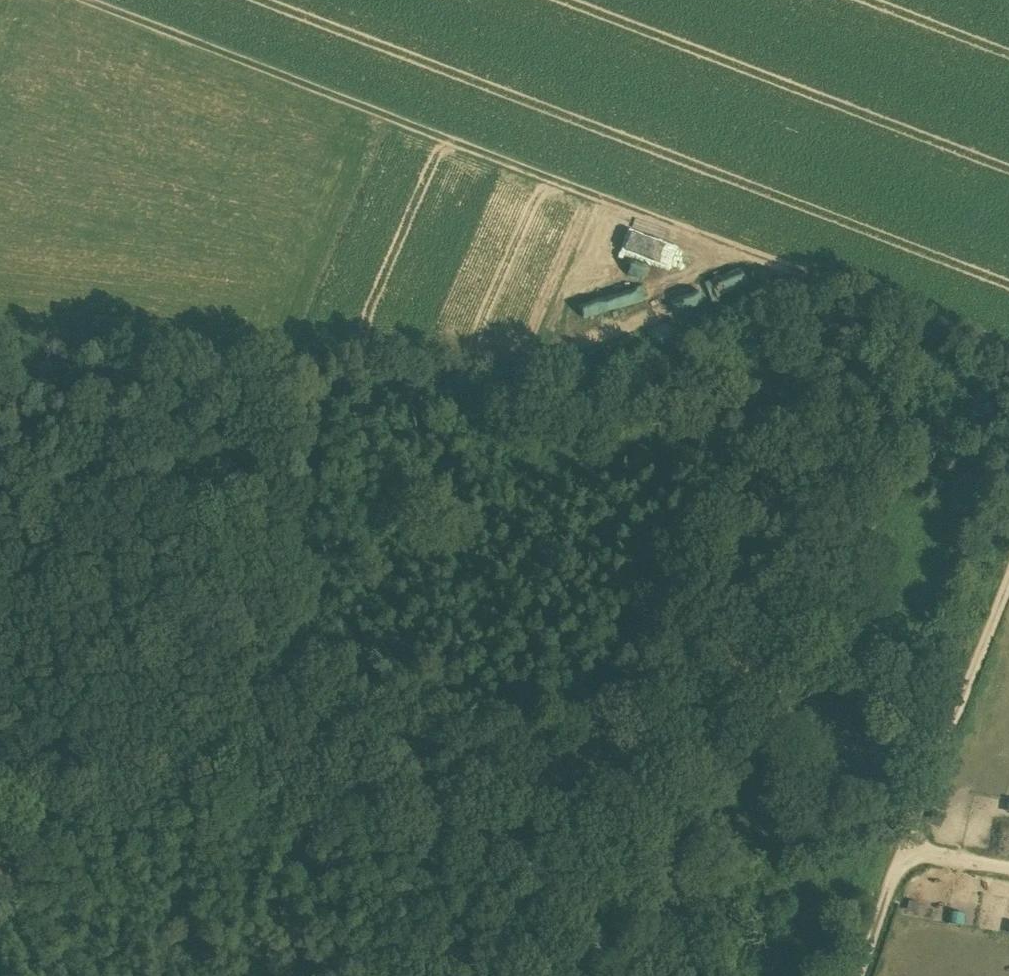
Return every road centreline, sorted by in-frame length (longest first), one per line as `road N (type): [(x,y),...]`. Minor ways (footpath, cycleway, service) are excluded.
road 1 (track): [(1008,352),(82,0)]
road 2 (tertiary): [(630,975),(545,872),(487,836),(234,762),(137,751),(0,758)]
road 3 (track): [(1008,579),(857,975)]

